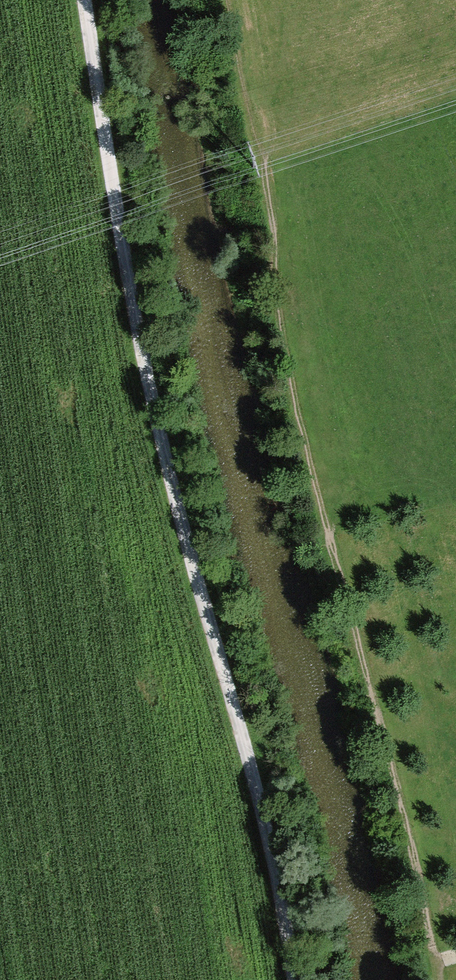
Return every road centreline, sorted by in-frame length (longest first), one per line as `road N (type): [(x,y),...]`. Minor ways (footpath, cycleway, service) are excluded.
road 1 (unclassified): [(83,0),(185,552),(252,808),(286,979)]
road 2 (track): [(267,187),(278,315),(298,417),(439,979)]

